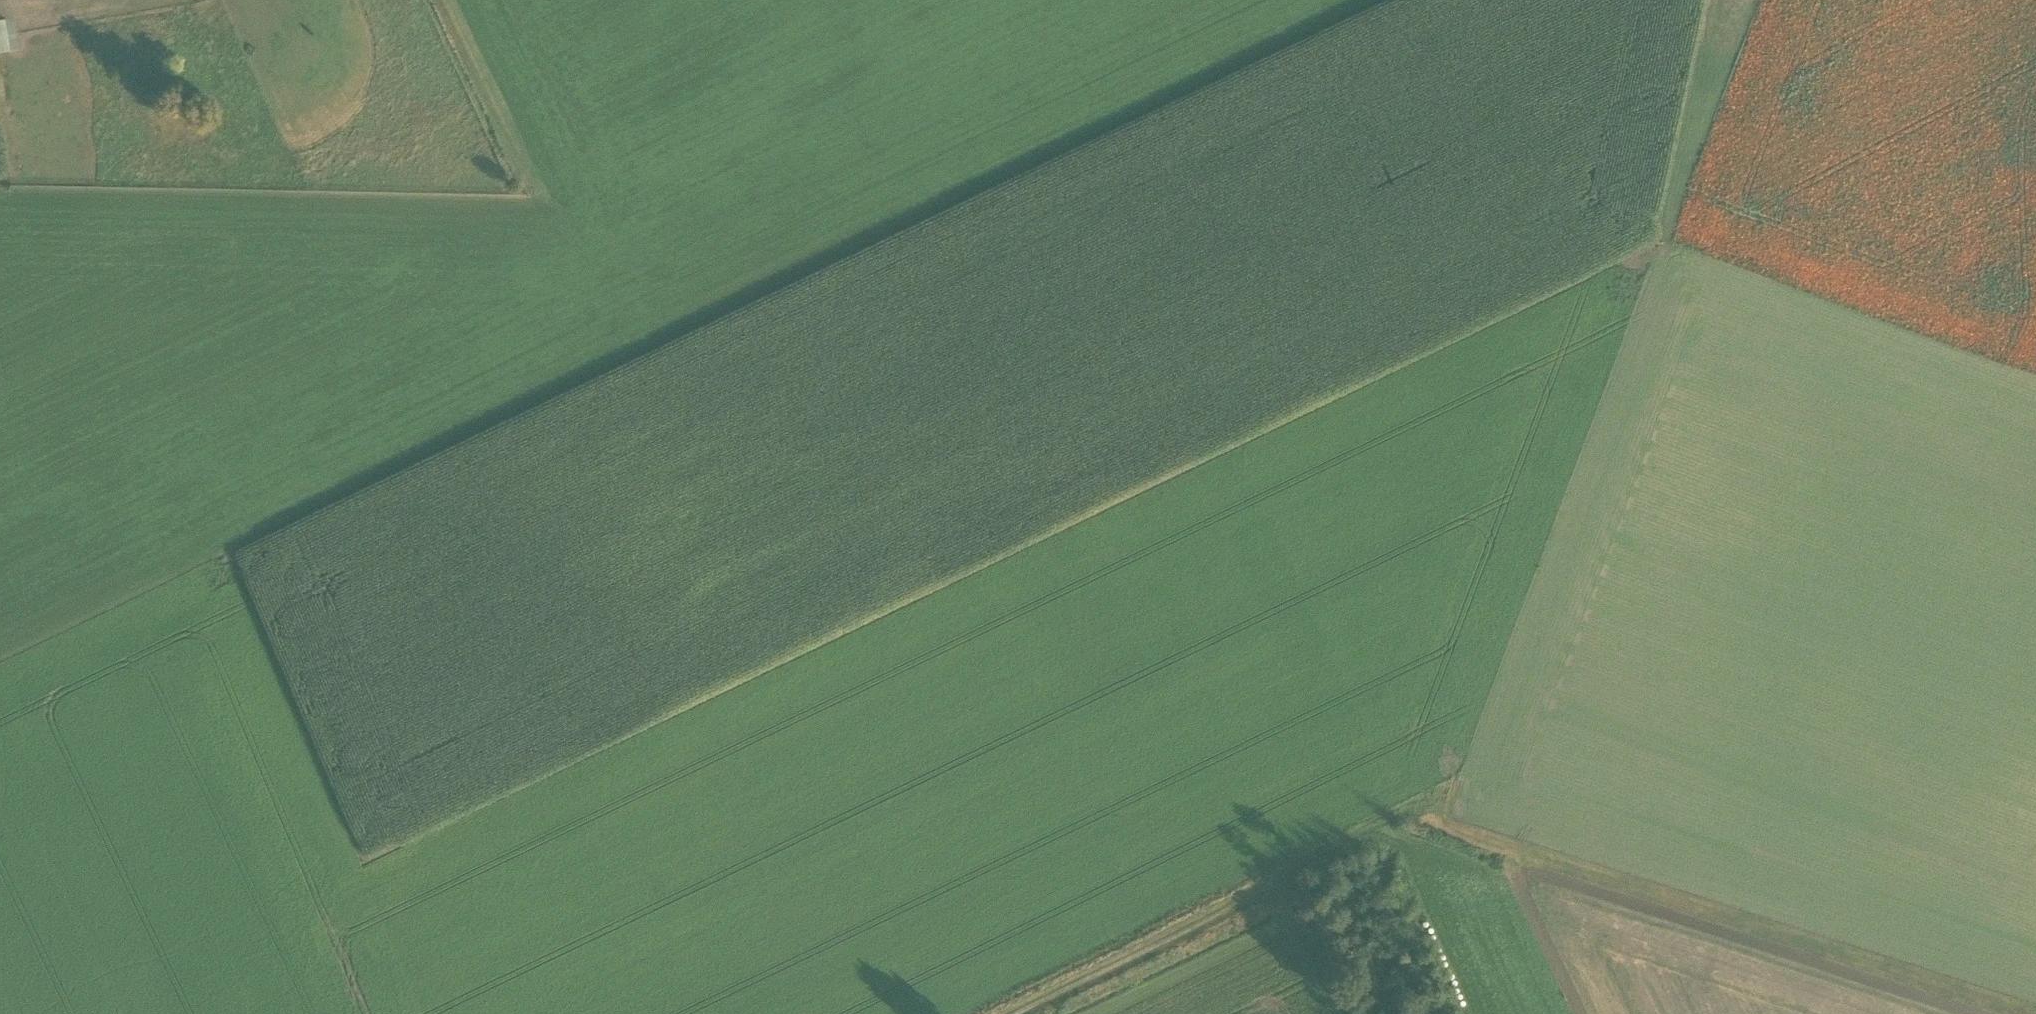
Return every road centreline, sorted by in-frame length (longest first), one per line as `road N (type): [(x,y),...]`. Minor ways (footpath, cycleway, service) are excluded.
road 1 (track): [(1265,898),(1025,1013)]

